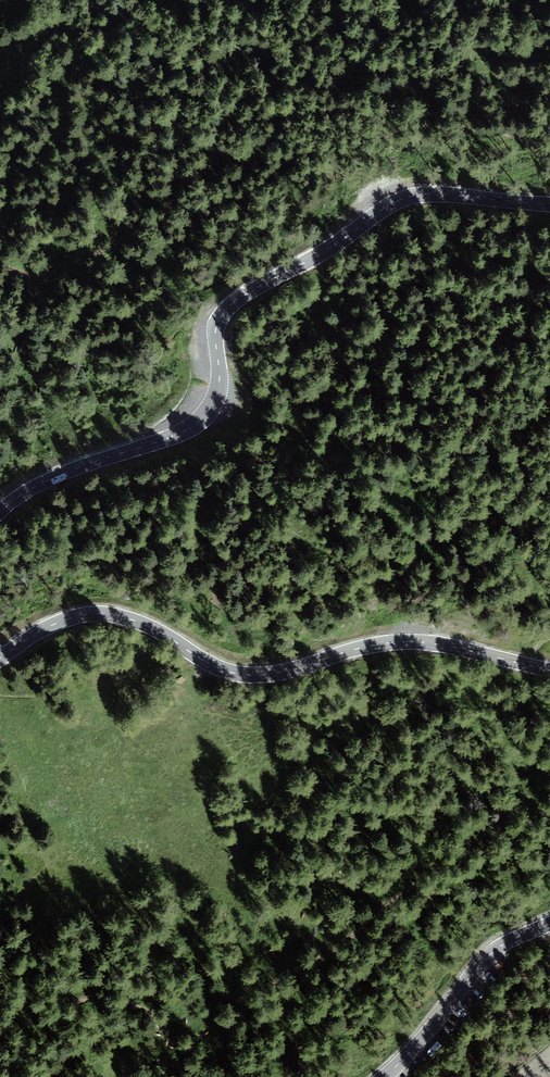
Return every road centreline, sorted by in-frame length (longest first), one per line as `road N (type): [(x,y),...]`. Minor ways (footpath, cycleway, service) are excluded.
road 1 (tertiary): [(0,511),(62,474),(195,425),(219,387),(215,332),(225,311),(391,205),(438,194),(549,204)]
road 2 (tertiary): [(549,670),(415,642),(246,675),(133,620),(97,613),(49,626),(0,658)]
road 3 (tertiary): [(384,1076),(489,955),(549,924)]

